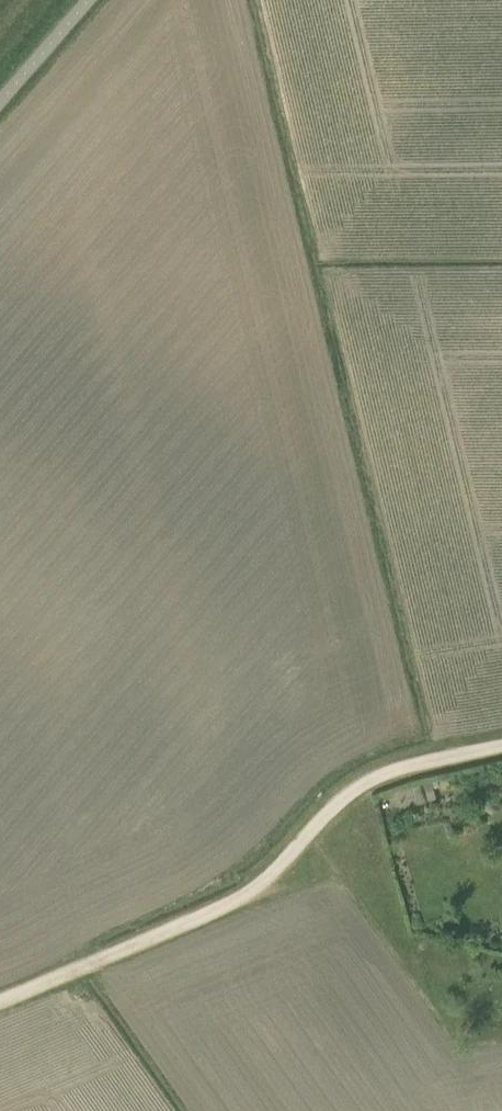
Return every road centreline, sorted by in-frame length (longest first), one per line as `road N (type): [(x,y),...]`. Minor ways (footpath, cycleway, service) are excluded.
road 1 (track): [(0,996),(264,882),(350,784),(399,763),(501,744)]

